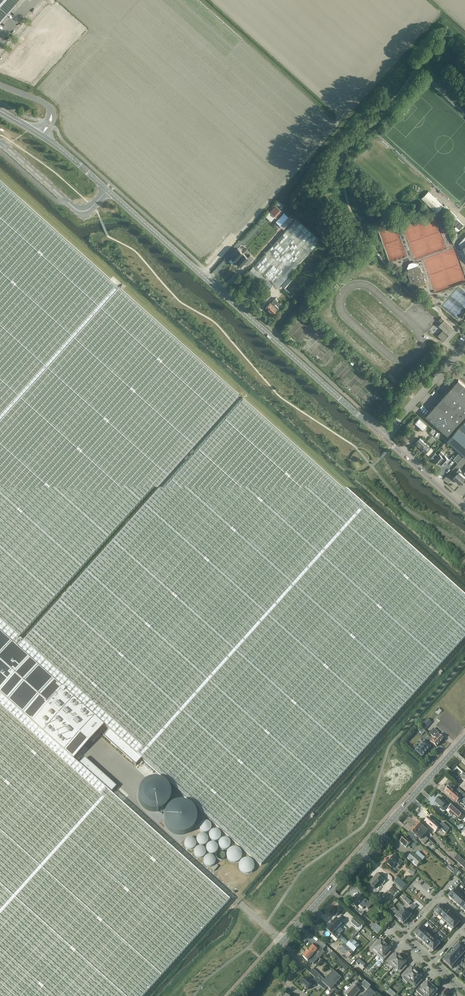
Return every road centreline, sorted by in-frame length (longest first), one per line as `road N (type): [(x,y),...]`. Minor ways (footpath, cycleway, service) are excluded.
road 1 (tertiary): [(384,437),(107,190)]
road 2 (tertiary): [(234,995),(464,737)]
road 3 (track): [(338,124),(203,275)]
road 4 (unclassified): [(0,142),(80,211),(107,190)]
road 5 (unclassified): [(464,346),(384,437)]

